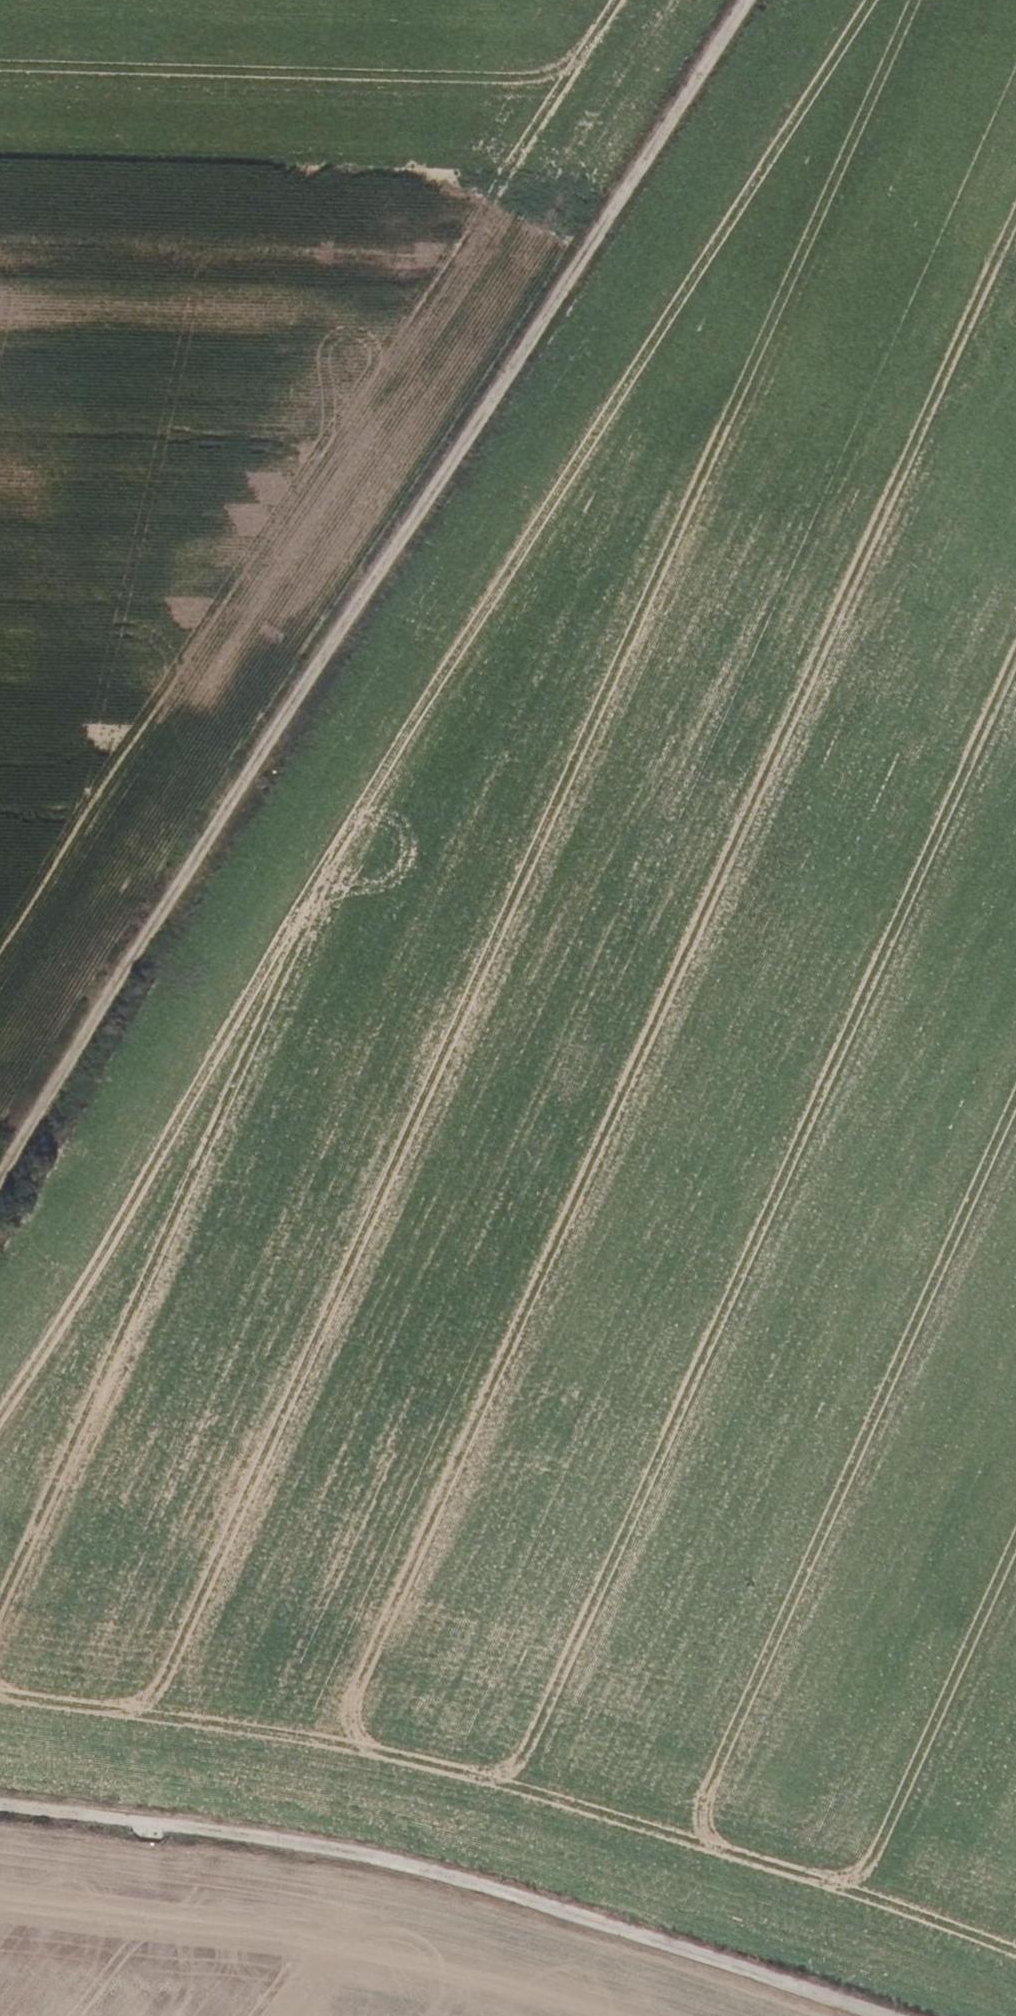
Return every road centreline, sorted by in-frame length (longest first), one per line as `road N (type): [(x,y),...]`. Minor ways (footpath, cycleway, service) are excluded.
road 1 (track): [(0,1182),(331,645),(773,0)]
road 2 (track): [(0,1806),(283,1839),(578,1917),(863,2015)]

